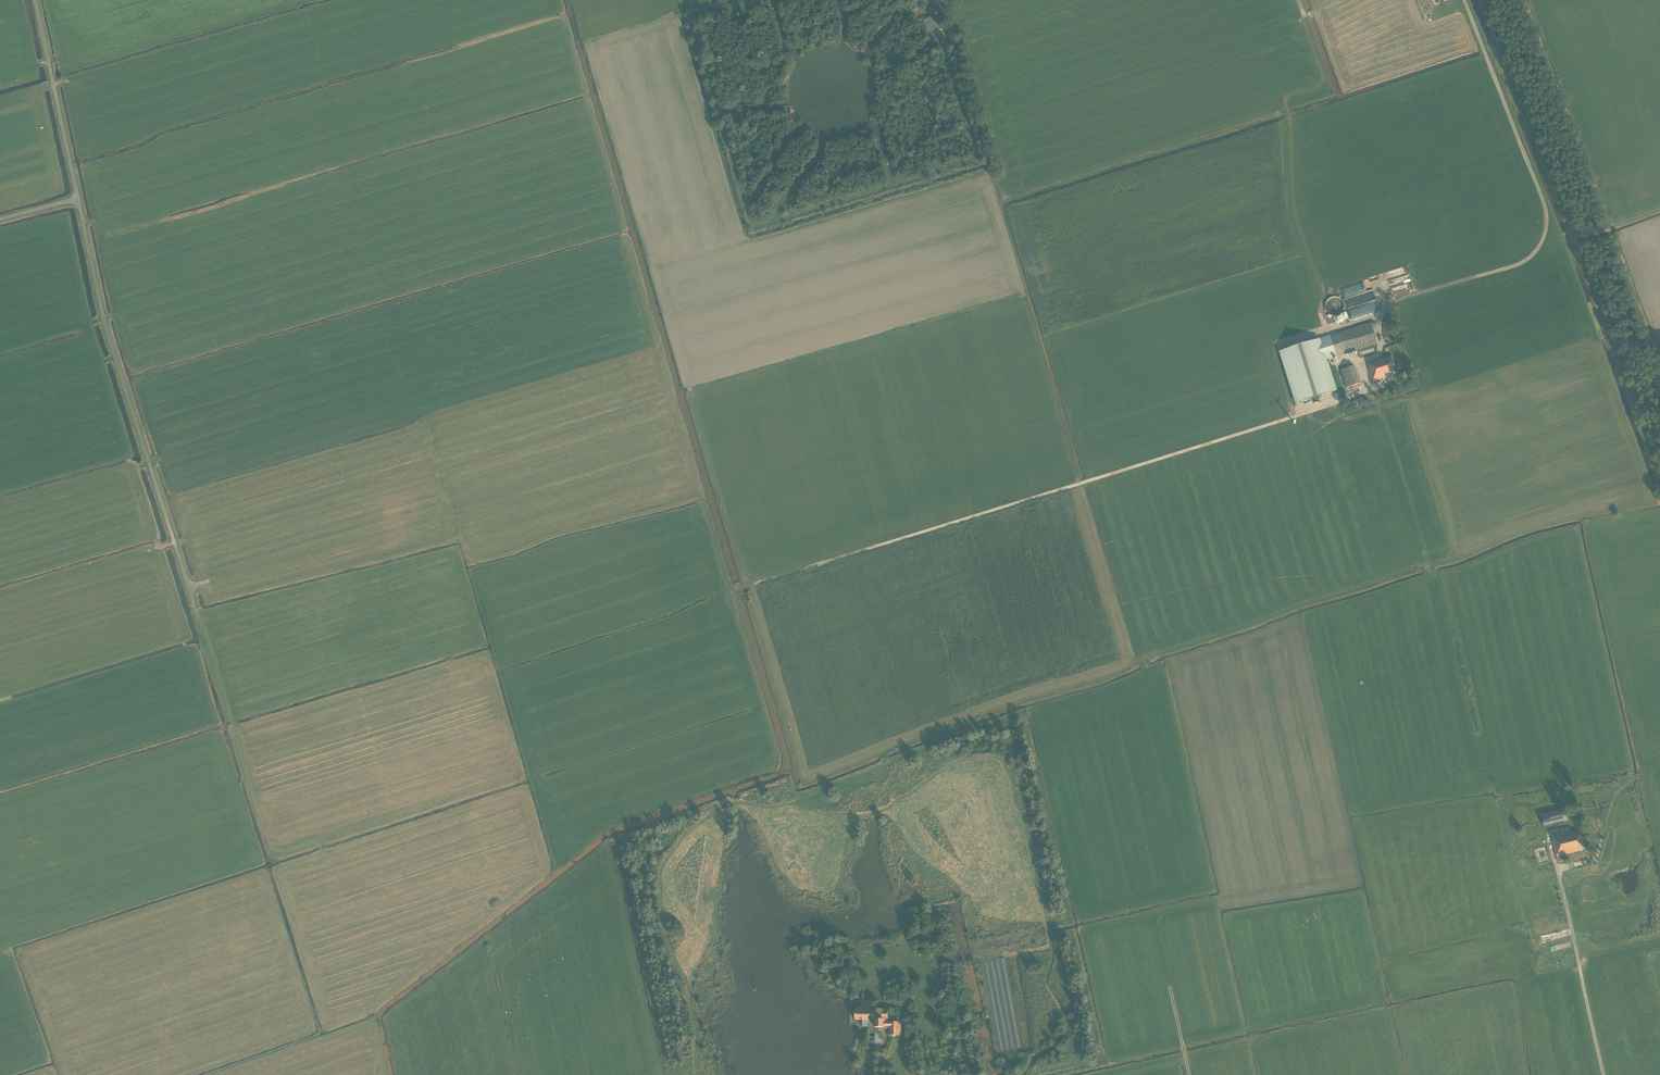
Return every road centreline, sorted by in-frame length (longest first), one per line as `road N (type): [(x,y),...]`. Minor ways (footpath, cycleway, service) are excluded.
road 1 (track): [(752,0),(697,17),(693,26),(755,227),(976,159),(929,0)]
road 2 (unclassified): [(189,587),(105,325),(78,199)]
road 3 (unclassified): [(78,199),(35,0)]
road 4 (track): [(1100,0),(947,48)]
road 5 (track): [(1558,869),(1595,860),(1616,794),(1636,779)]

